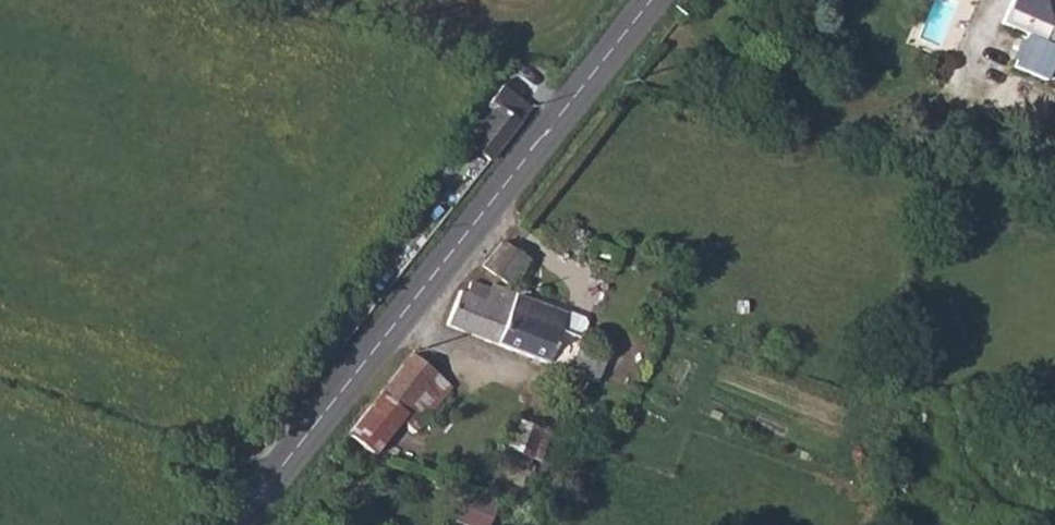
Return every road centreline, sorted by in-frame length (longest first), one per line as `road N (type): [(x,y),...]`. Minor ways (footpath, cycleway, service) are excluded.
road 1 (tertiary): [(662,0),(244,524)]
road 2 (track): [(650,16),(773,100),(839,120),(936,112)]

